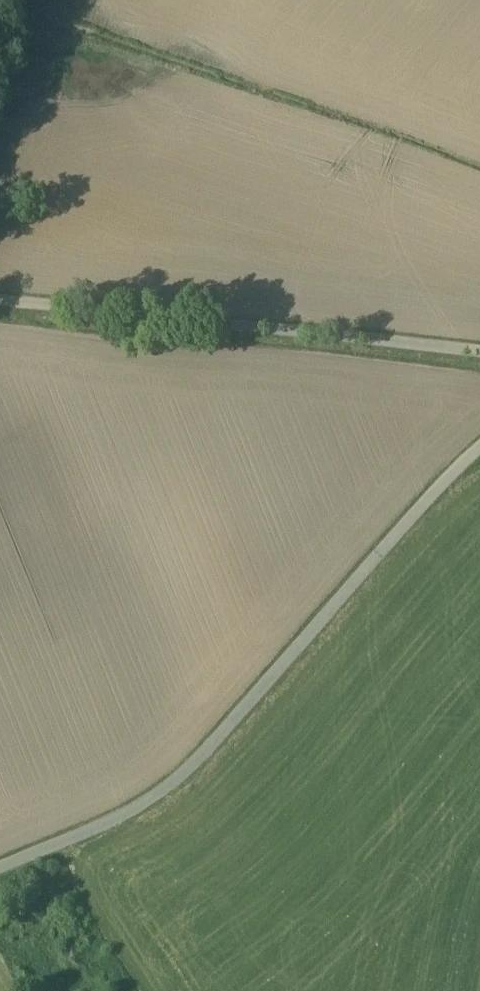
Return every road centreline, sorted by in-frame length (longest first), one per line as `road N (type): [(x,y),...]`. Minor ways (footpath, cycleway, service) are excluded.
road 1 (unclassified): [(479,447),(177,780),(130,812),(0,873)]
road 2 (unclassified): [(479,357),(0,300)]

